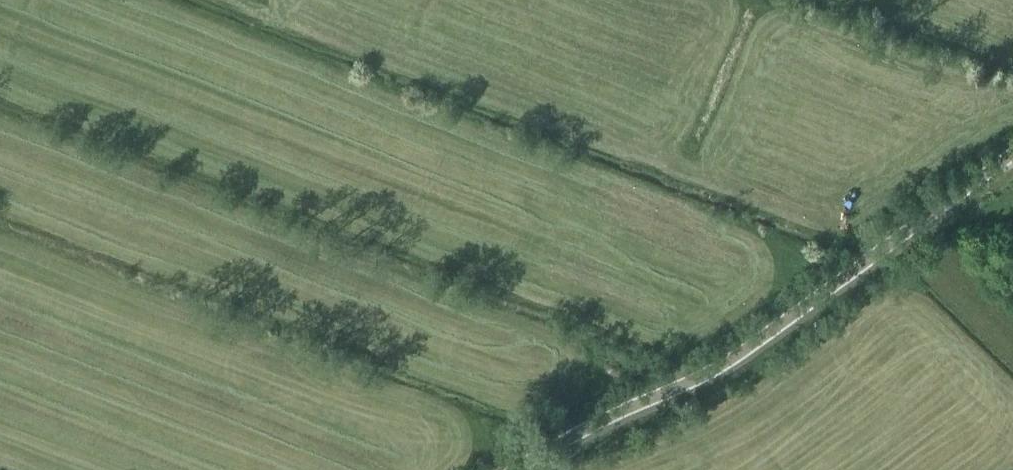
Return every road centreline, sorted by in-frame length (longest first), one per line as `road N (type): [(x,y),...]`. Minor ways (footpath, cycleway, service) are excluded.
road 1 (tertiary): [(528,469),(783,329),(1012,157)]

